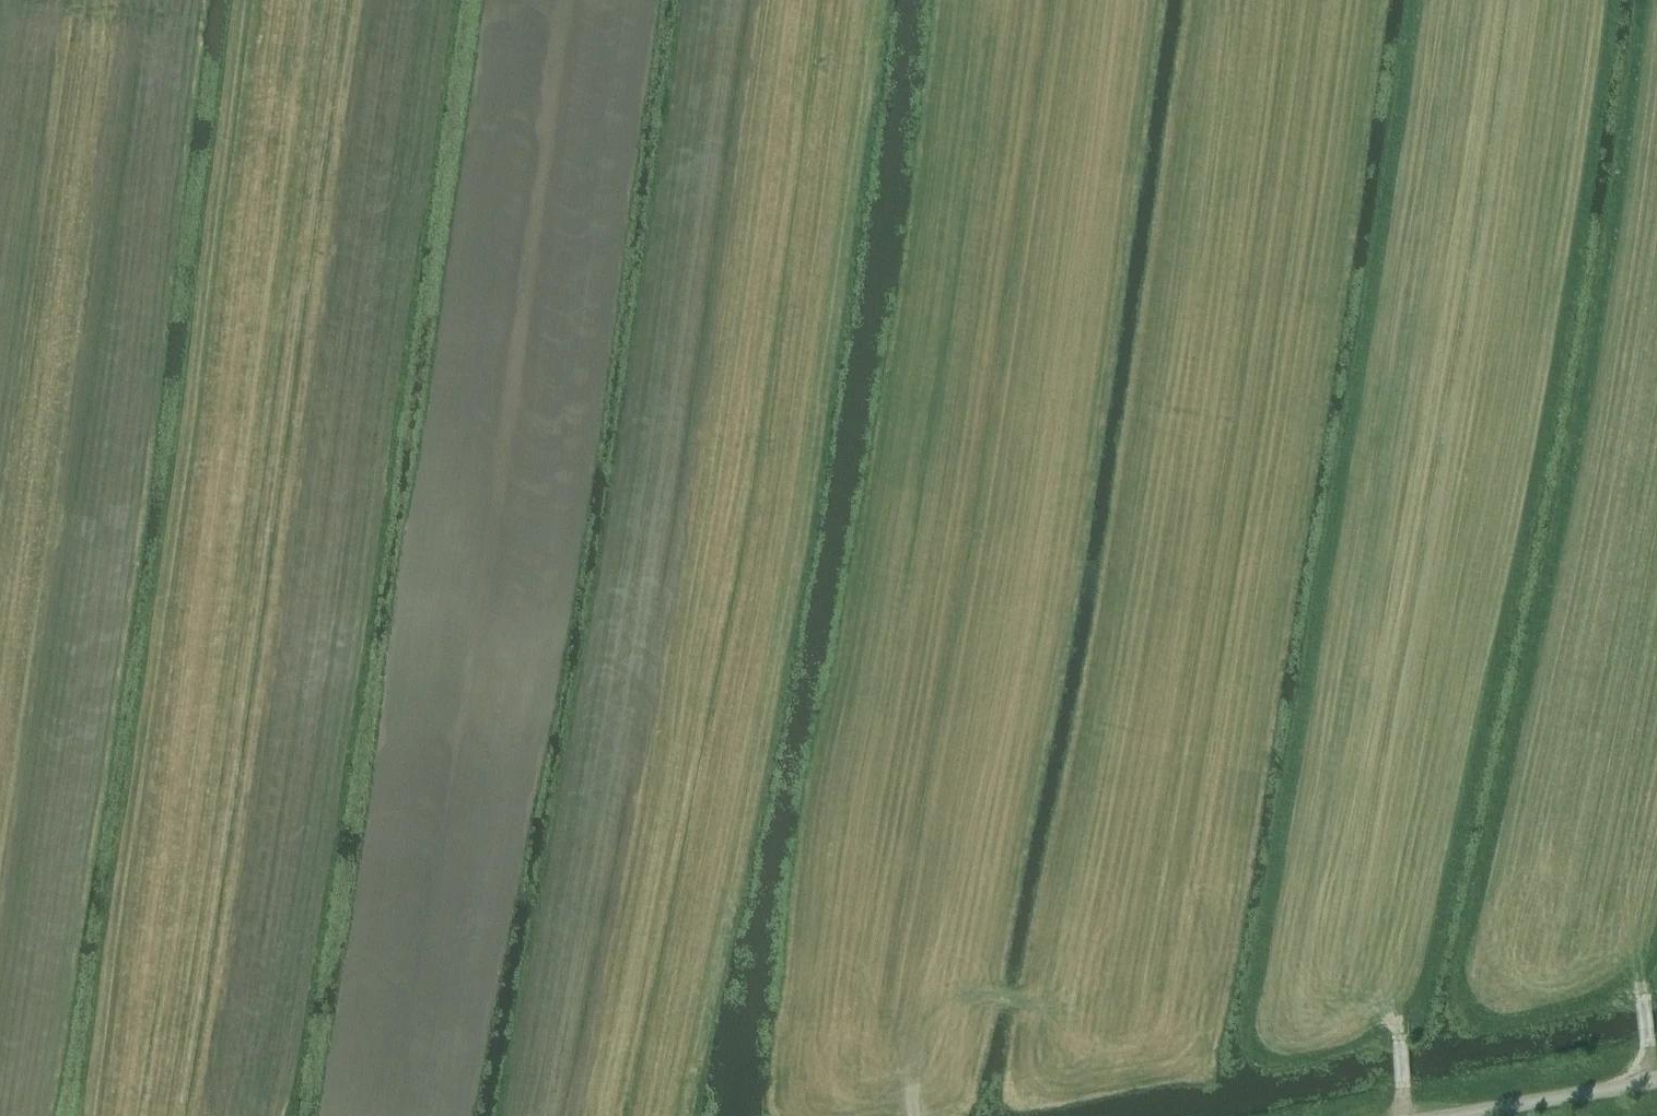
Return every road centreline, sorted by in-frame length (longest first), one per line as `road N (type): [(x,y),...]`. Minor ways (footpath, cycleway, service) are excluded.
road 1 (unclassified): [(1476,1115),(1656,1084)]

